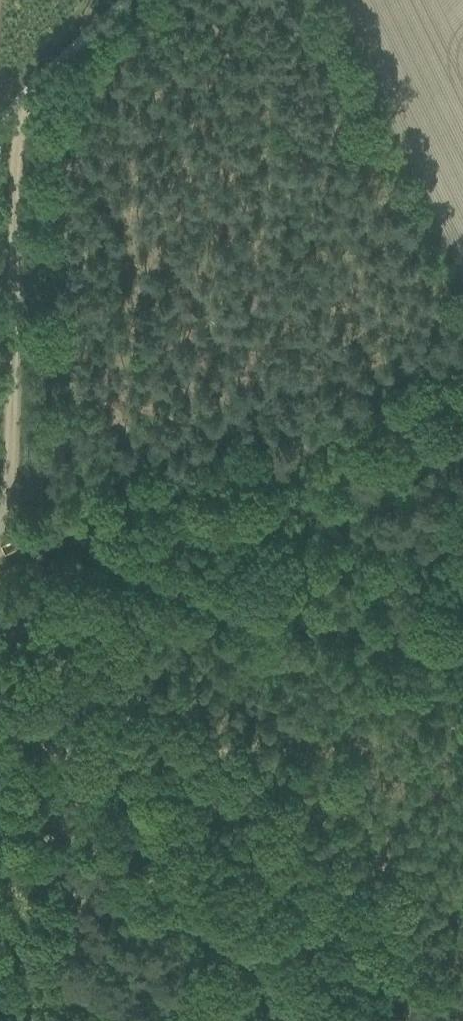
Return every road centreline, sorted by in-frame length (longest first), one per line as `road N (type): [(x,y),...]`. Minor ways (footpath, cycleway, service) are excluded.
road 1 (track): [(16,608),(74,660),(171,877),(300,1020)]
road 2 (track): [(39,94),(21,151),(19,541),(0,571)]
road 3 (track): [(462,393),(19,541)]
road 4 (track): [(41,1020),(11,743),(8,644),(16,608)]
road 5 (unclassified): [(132,0),(39,94)]

